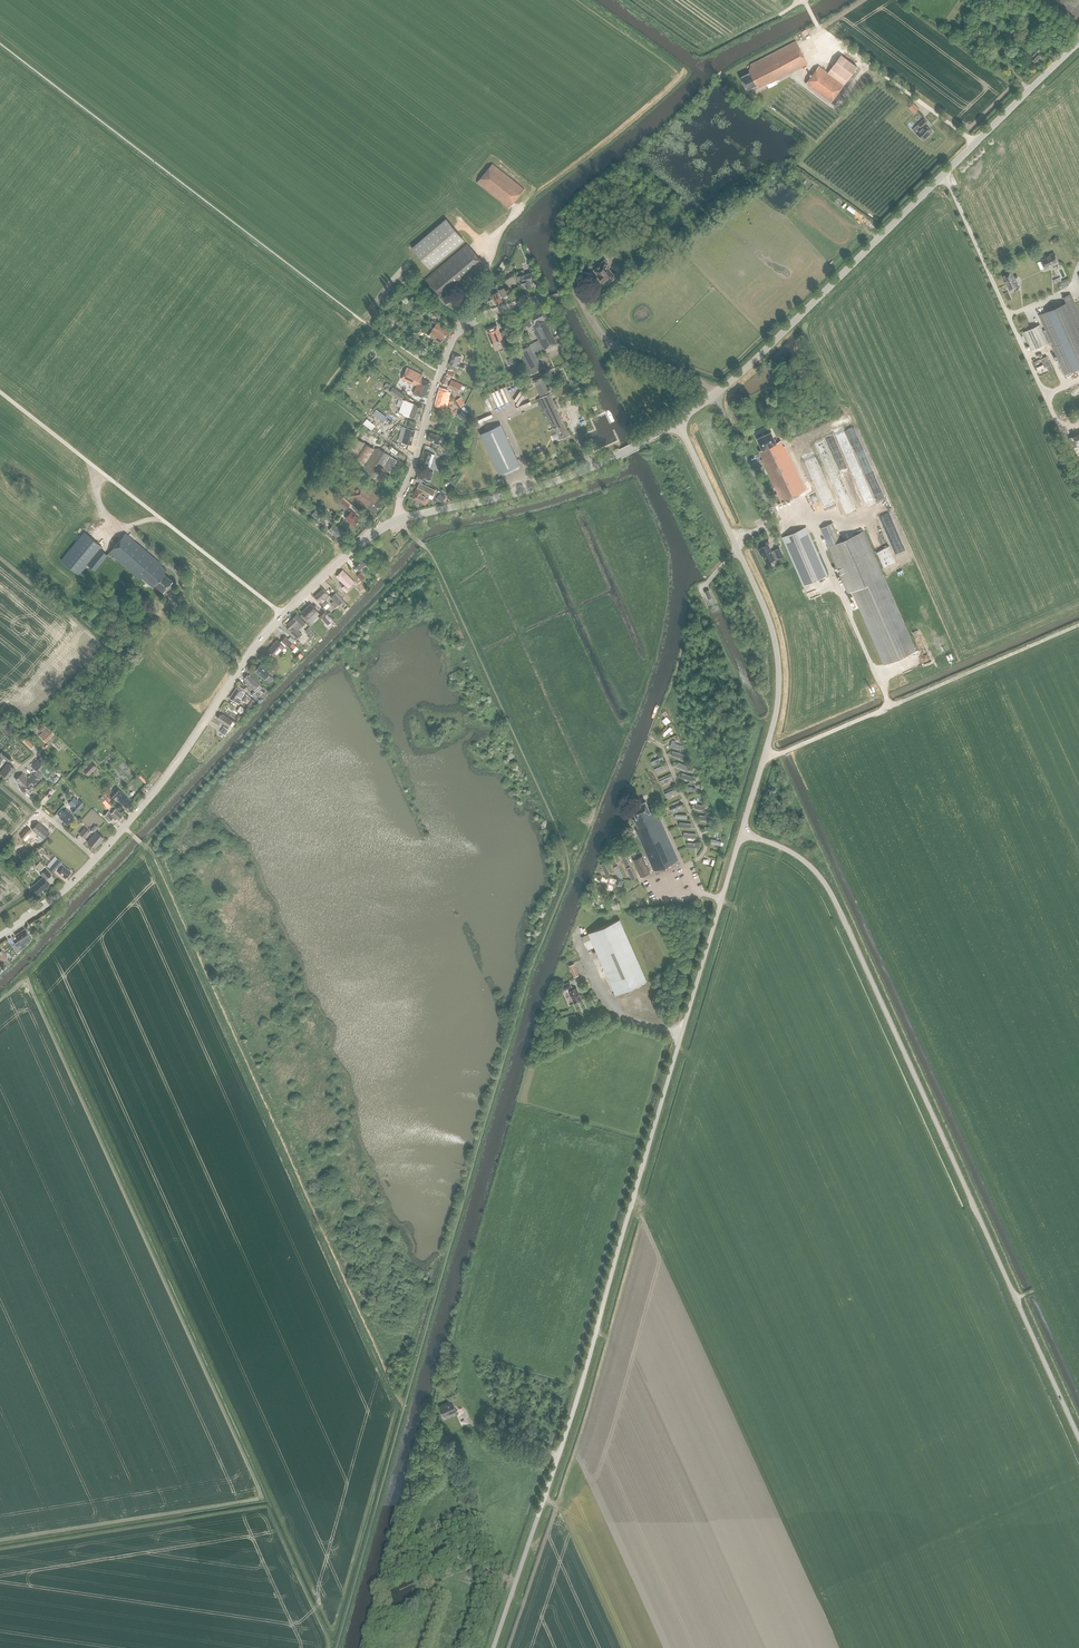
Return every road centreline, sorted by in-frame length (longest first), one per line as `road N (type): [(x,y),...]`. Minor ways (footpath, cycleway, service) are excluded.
road 1 (unclassified): [(493,1647),(574,1409),(741,833)]
road 2 (unclassified): [(1078,1438),(829,891),(801,859),(741,833)]
road 3 (track): [(125,828),(155,856),(405,1407)]
road 4 (tertiary): [(714,395),(1078,43)]
road 5 (tertiary): [(96,860),(271,629),(362,541),(400,521)]
road 6 (tertiary): [(400,521),(522,493),(611,459),(678,421)]
road 7 (residential): [(400,521),(429,404),(461,327),(548,296)]
road 8 (unclassified): [(741,833),(779,682),(769,620),(738,549)]
road 9 (unclassified): [(714,395),(689,375),(610,345),(568,291)]
road 10 (residential): [(96,860),(12,784),(53,741)]
road 11 (residential): [(738,549),(678,421)]
road 12 (tertiary): [(0,936),(96,860)]

